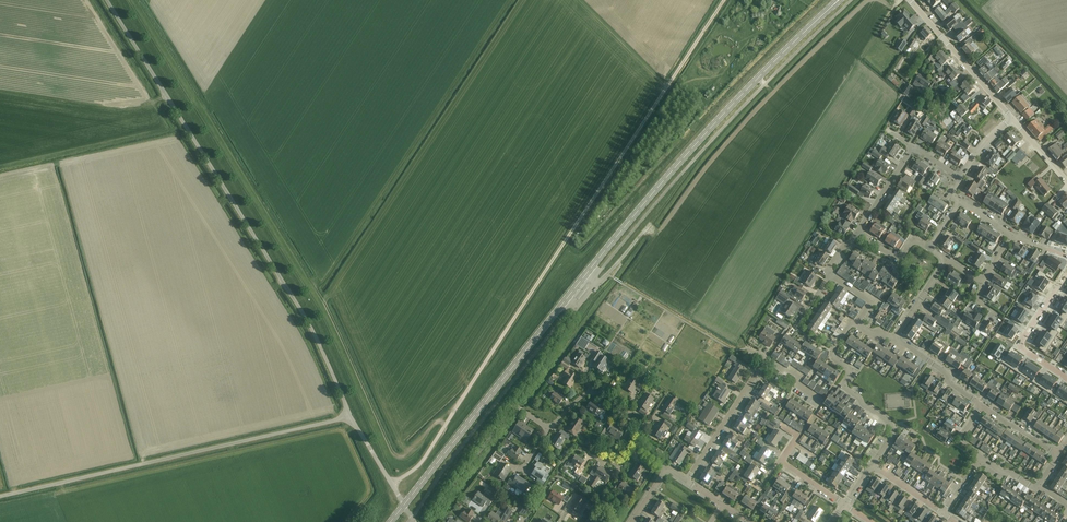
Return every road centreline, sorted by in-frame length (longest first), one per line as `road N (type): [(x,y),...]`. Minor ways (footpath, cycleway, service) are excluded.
road 1 (secondary): [(404,504),(656,190),(839,0)]
road 2 (track): [(391,484),(422,462),(724,0)]
road 3 (unclassified): [(351,417),(306,319),(107,0)]
road 4 (unclassified): [(0,496),(351,417)]
road 5 (residential): [(871,467),(893,425),(847,389),(852,370),(832,354),(856,325)]
road 6 (tertiary): [(1012,119),(910,0)]
road 7 (residential): [(686,481),(766,359)]
road 8 (residential): [(1066,274),(1021,344),(1066,378)]

